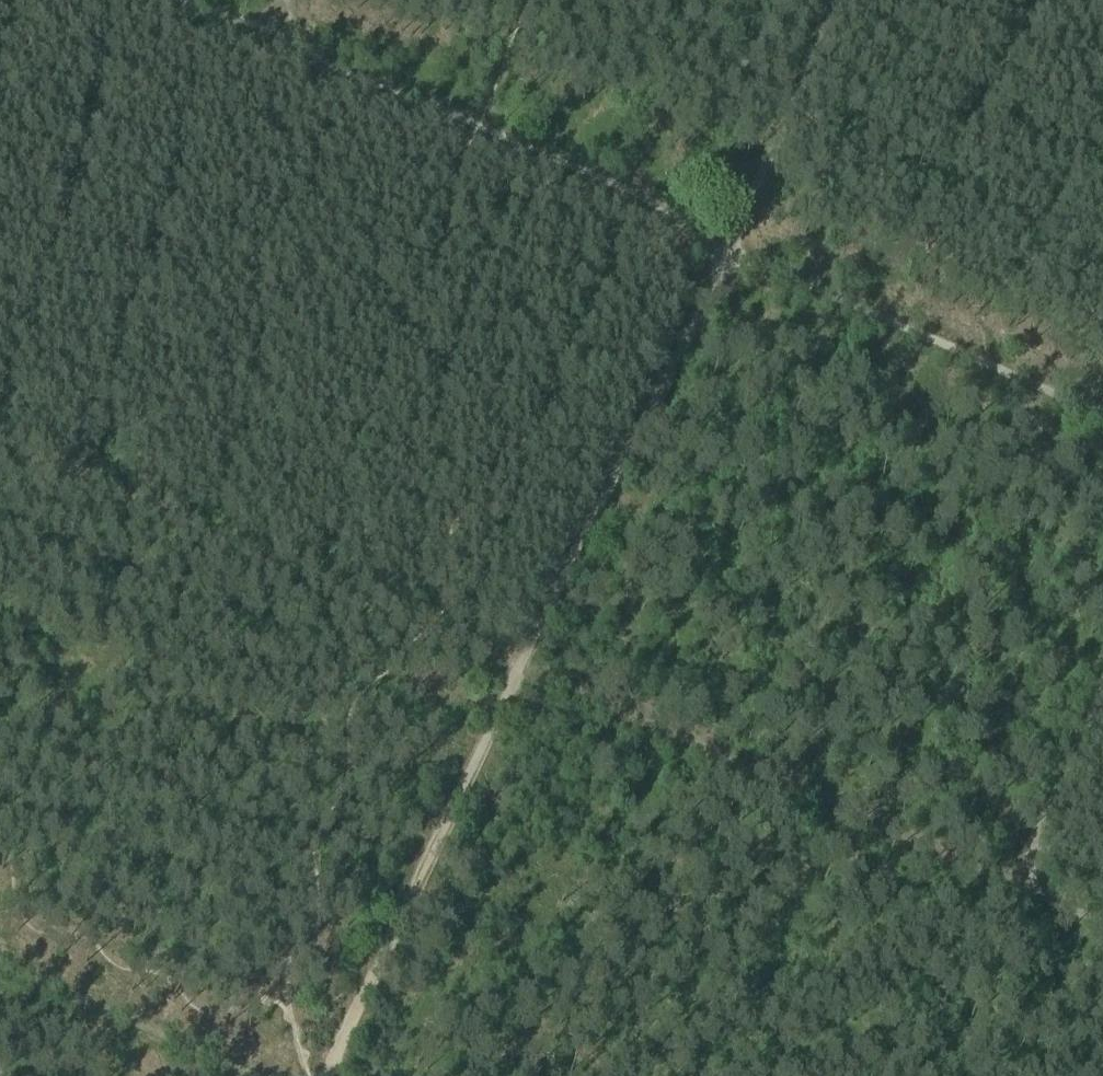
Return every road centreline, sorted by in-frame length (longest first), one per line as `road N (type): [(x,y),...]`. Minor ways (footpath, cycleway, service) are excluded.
road 1 (track): [(0,441),(1015,885)]
road 2 (track): [(727,250),(325,1075)]
road 3 (track): [(277,37),(682,219),(727,250)]
road 4 (track): [(727,250),(1102,411)]
road 5 (track): [(0,963),(255,1075)]
road 6 (track): [(1102,683),(1015,885)]

